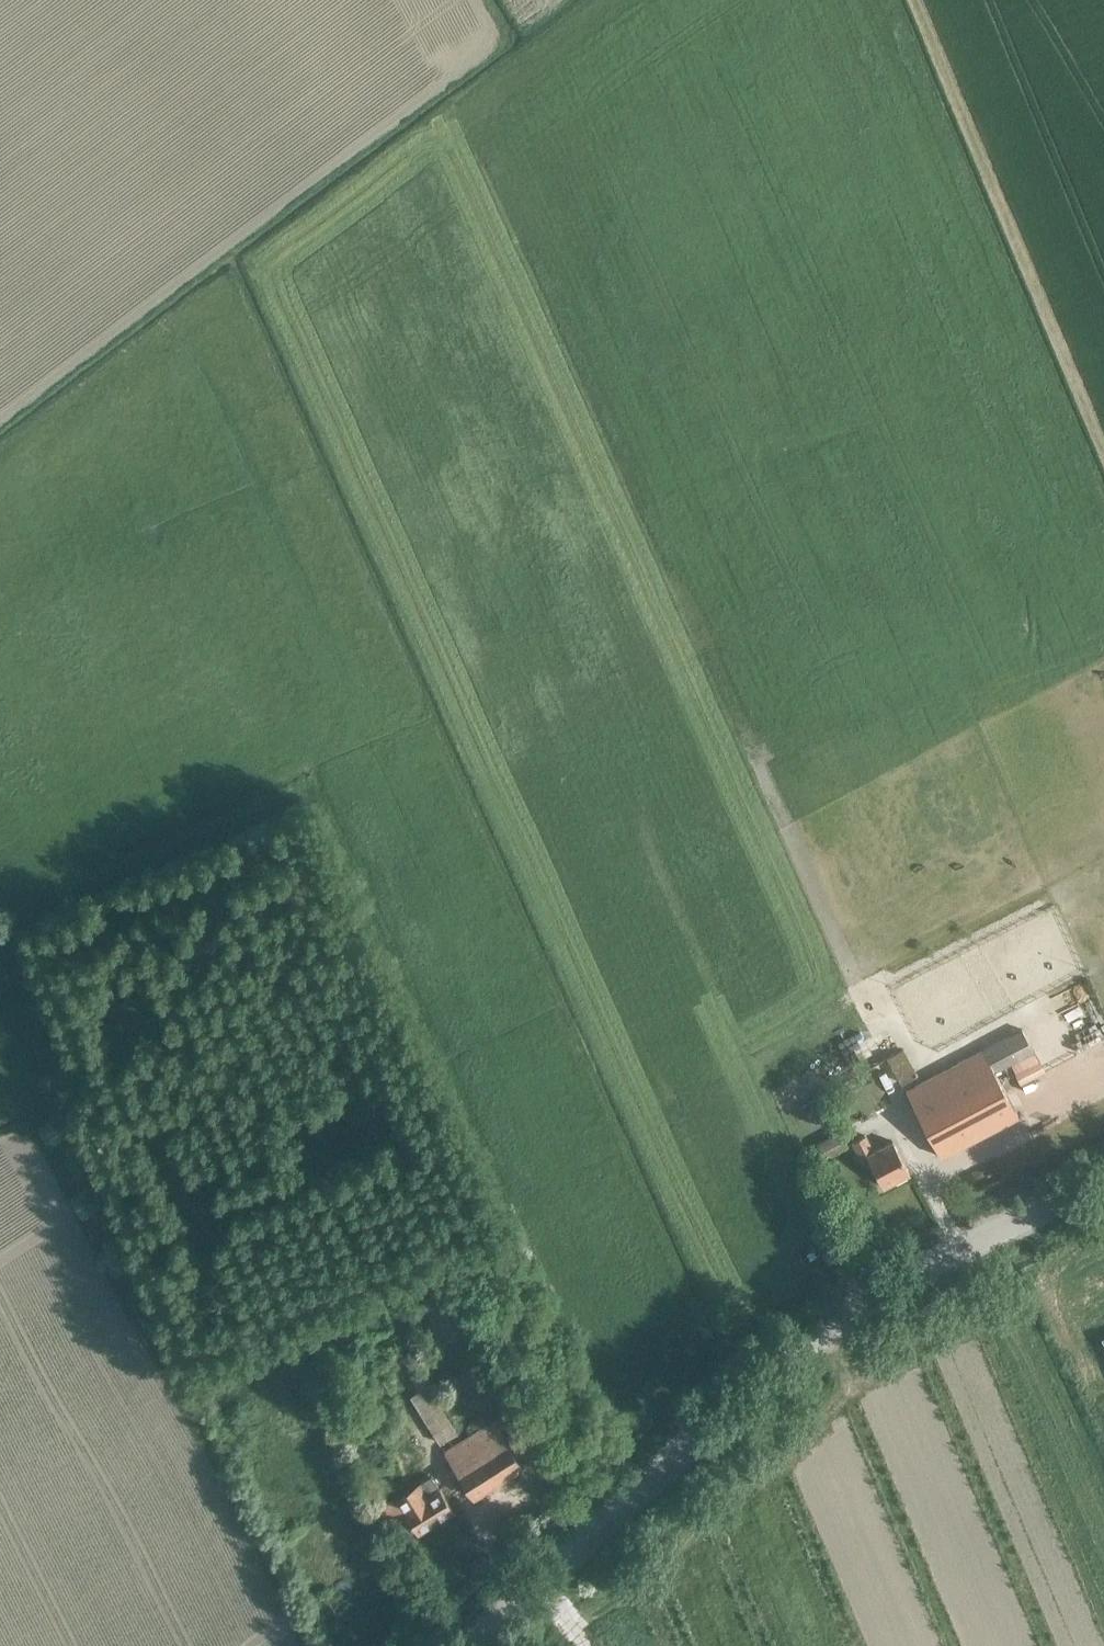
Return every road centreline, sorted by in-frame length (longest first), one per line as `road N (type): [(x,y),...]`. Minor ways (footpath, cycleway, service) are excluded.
road 1 (tertiary): [(478,1645),(807,1345),(873,1297),(1103,1178)]

